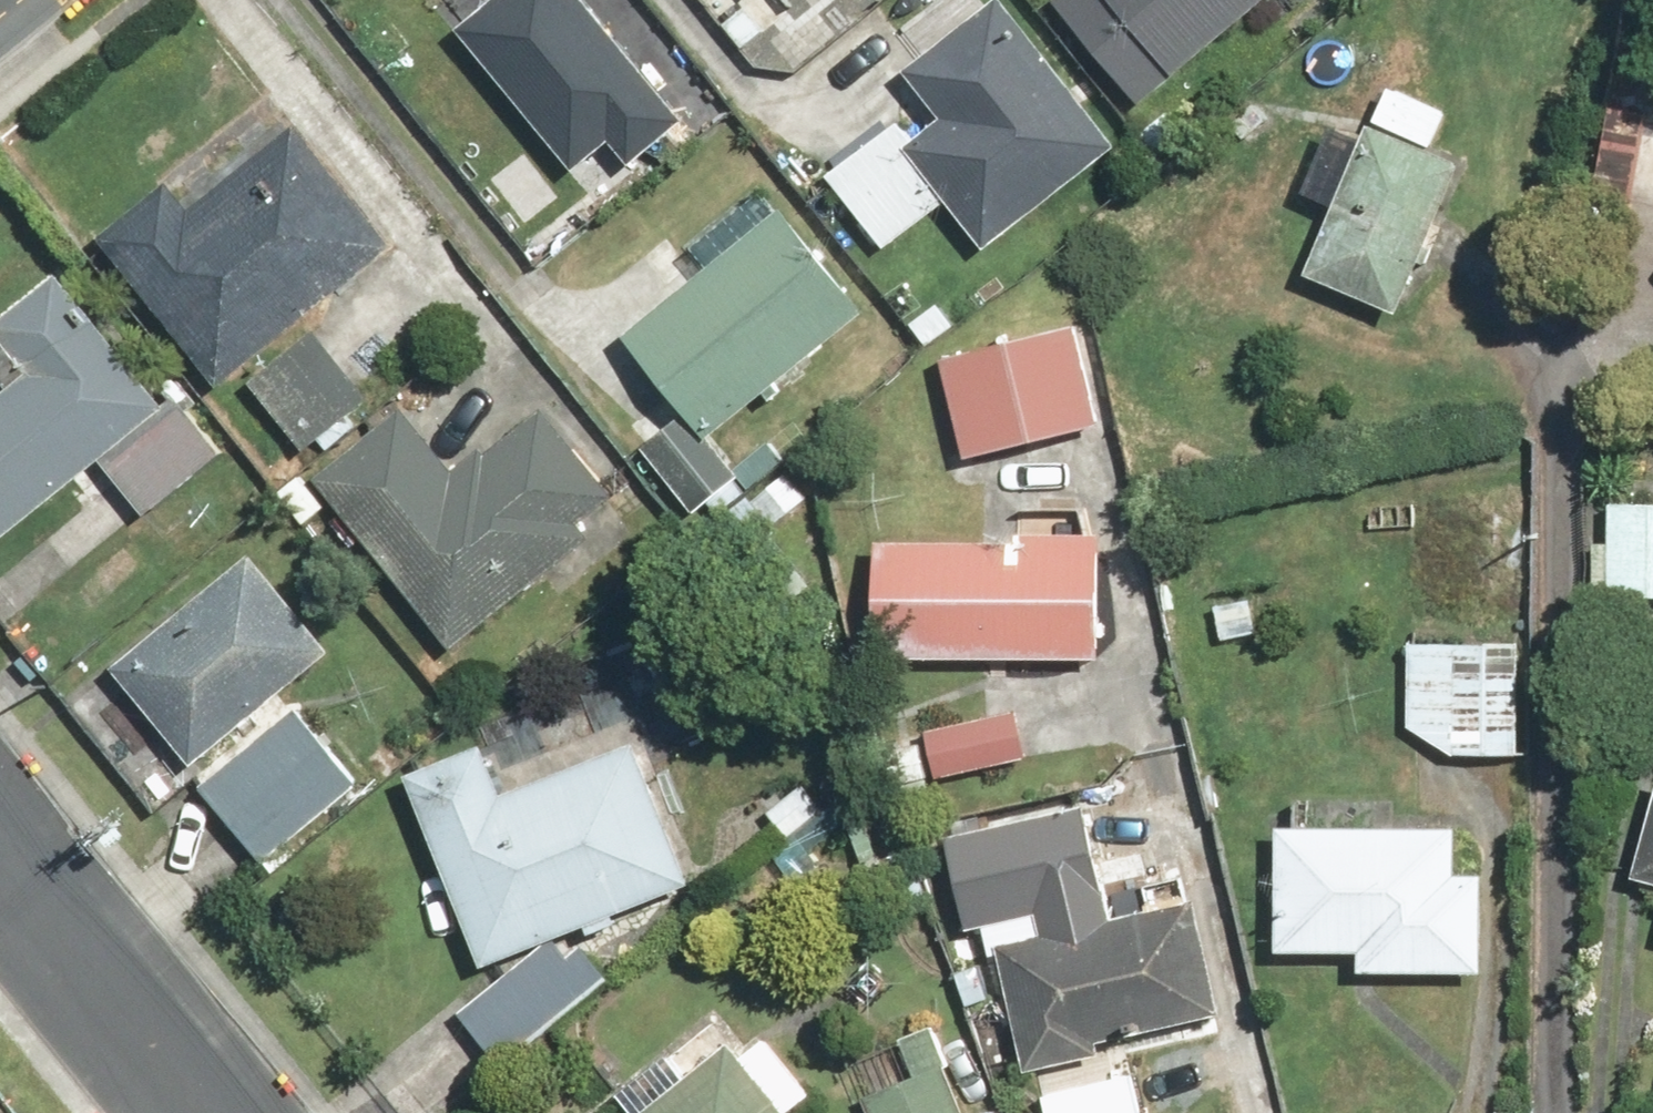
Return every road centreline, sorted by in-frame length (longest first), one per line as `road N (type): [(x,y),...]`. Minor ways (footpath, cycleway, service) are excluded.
road 1 (residential): [(0,863),(204,1112)]

